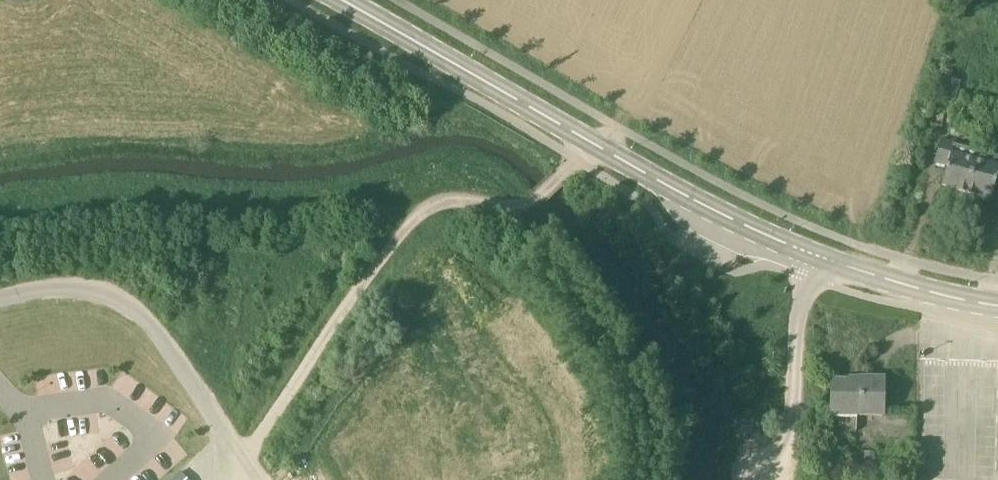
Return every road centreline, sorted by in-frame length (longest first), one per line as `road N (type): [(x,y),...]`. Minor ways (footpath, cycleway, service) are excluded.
road 1 (secondary): [(343,0),(785,243),(942,295),(997,305)]
road 2 (track): [(589,140),(540,195),(509,205),(464,200),(420,216),(376,265),(235,479)]

